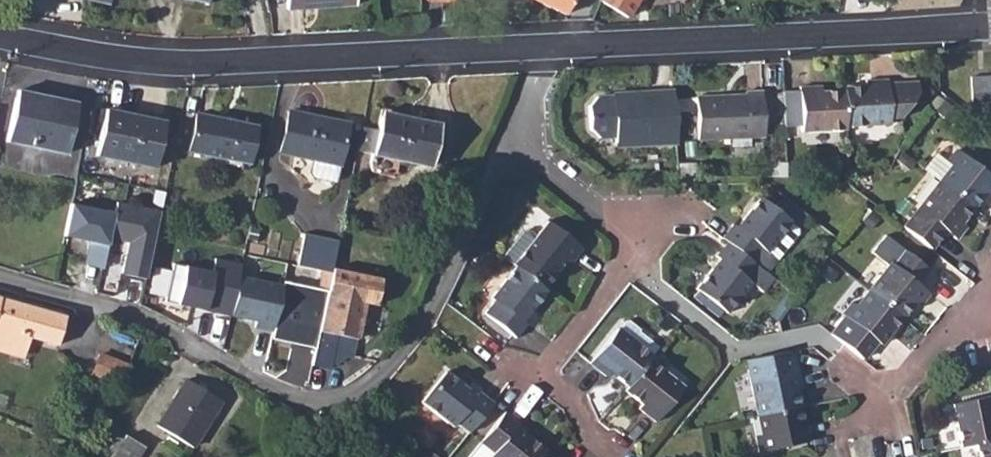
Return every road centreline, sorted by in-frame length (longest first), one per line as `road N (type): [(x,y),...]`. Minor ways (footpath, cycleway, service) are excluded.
road 1 (residential): [(543,51),(167,67),(0,34)]
road 2 (residential): [(538,378),(639,245),(523,151),(543,51)]
road 3 (residential): [(990,27),(573,47)]
road 4 (residential): [(833,355),(872,392),(915,376),(990,300)]

